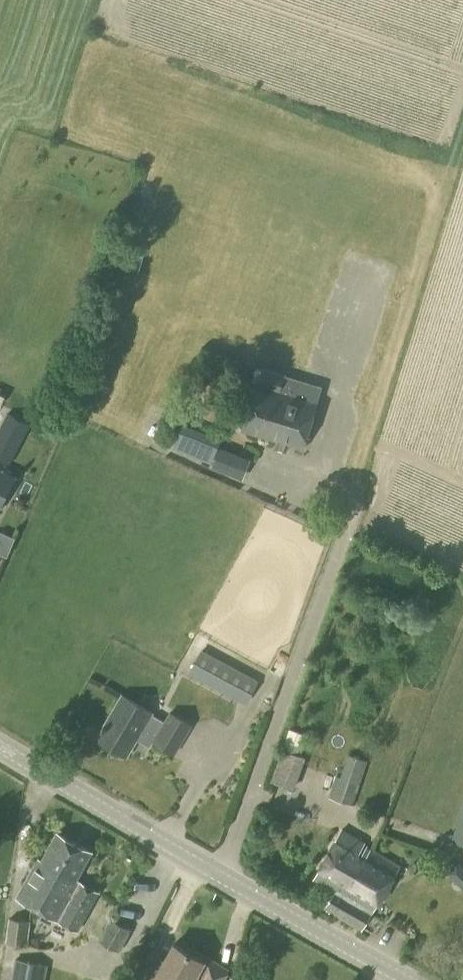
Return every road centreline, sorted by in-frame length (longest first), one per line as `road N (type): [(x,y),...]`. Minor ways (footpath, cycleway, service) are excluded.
road 1 (tertiary): [(404,979),(0,747)]

